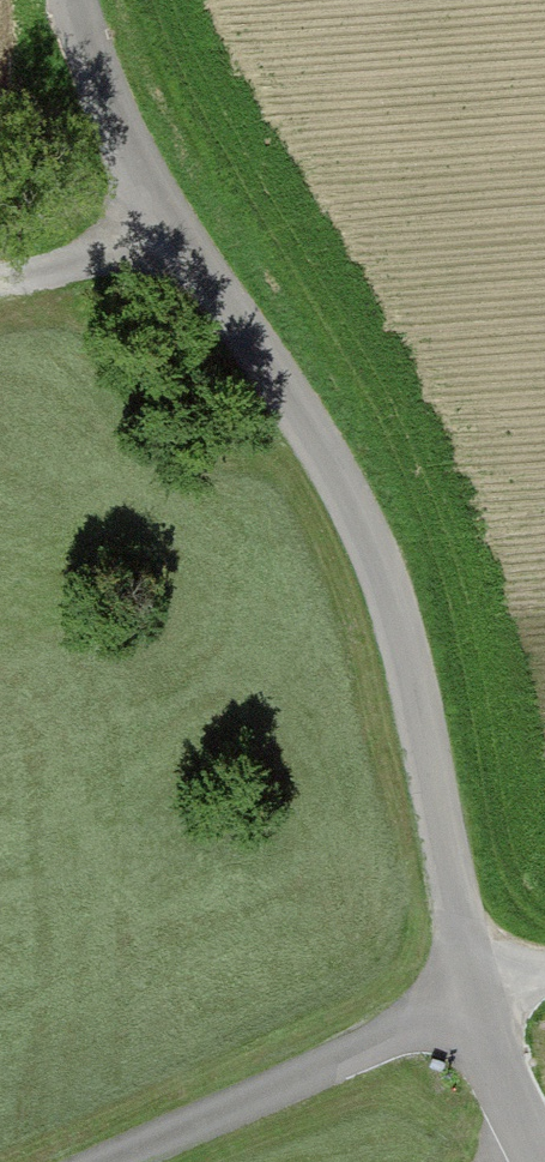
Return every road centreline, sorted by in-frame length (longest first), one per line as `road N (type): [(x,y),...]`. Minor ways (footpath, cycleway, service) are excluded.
road 1 (unclassified): [(76,0),(112,98),(176,223),(311,442),(363,542),(400,656),(477,998)]
road 2 (unclassified): [(477,998),(112,1161)]
road 3 (track): [(0,278),(100,254),(176,223)]
road 4 (unclassified): [(477,998),(543,1161)]

